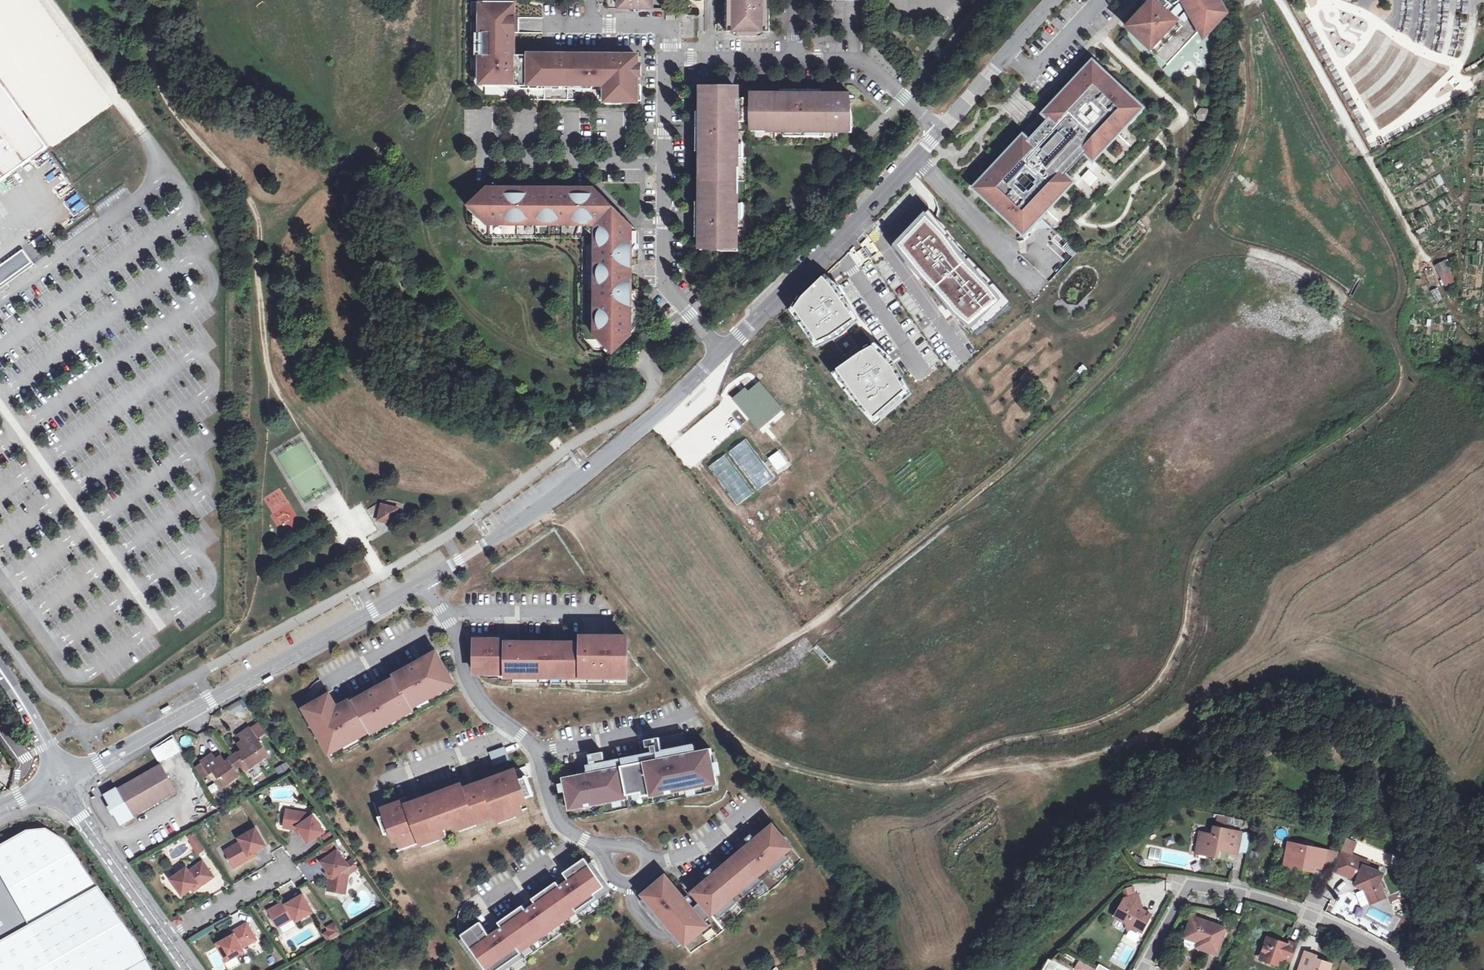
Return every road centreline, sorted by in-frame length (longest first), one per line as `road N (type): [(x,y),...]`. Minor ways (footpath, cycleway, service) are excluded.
road 1 (residential): [(795,62),(667,58),(664,282),(722,350)]
road 2 (tertiary): [(421,582),(64,783)]
road 3 (tertiary): [(722,350),(584,477),(421,582)]
road 4 (residential): [(421,582),(461,647),(465,679),(483,710),(541,752),(546,794),(564,827),(610,857)]
road 5 (residential): [(1142,969),(1189,886),(1278,899),(1353,929),(1406,962)]
road 6 (tertiary): [(942,128),(828,253),(722,350)]
road 7 (tertiary): [(64,783),(164,936)]
road 8 (tertiary): [(1056,0),(942,128)]
road 9 (residential): [(795,62),(860,61),(942,128)]
road 10 (residential): [(164,936),(290,865)]
road 11 (tertiary): [(64,783),(0,659)]
road 12 (tertiary): [(0,680),(64,783)]

